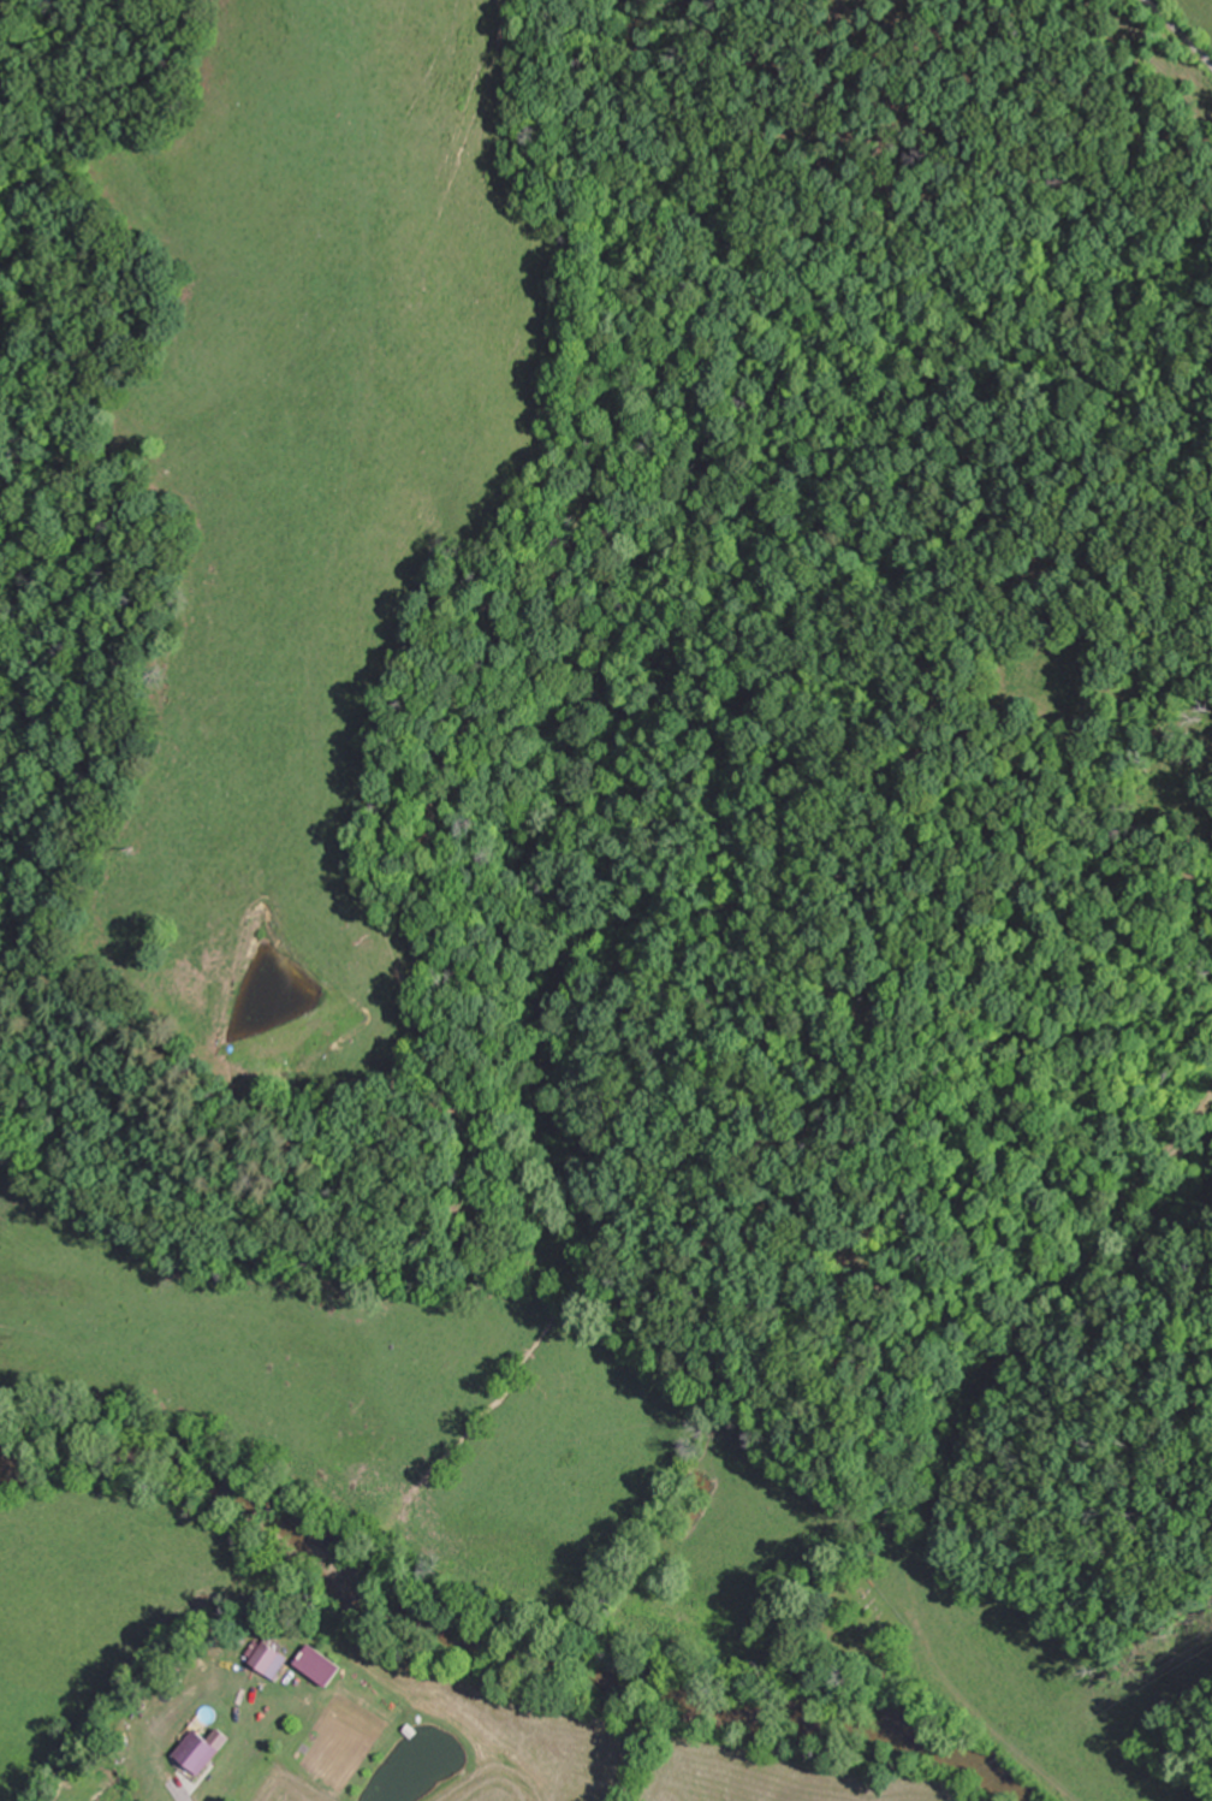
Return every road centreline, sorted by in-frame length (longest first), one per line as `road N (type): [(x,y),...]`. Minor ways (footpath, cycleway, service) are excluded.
road 1 (residential): [(1211,1093),(1147,1171),(1127,1225),(1086,1282),(1040,1325),(999,1381),(932,1513)]
road 2 (residential): [(908,1602),(961,1701),(1078,1800)]

